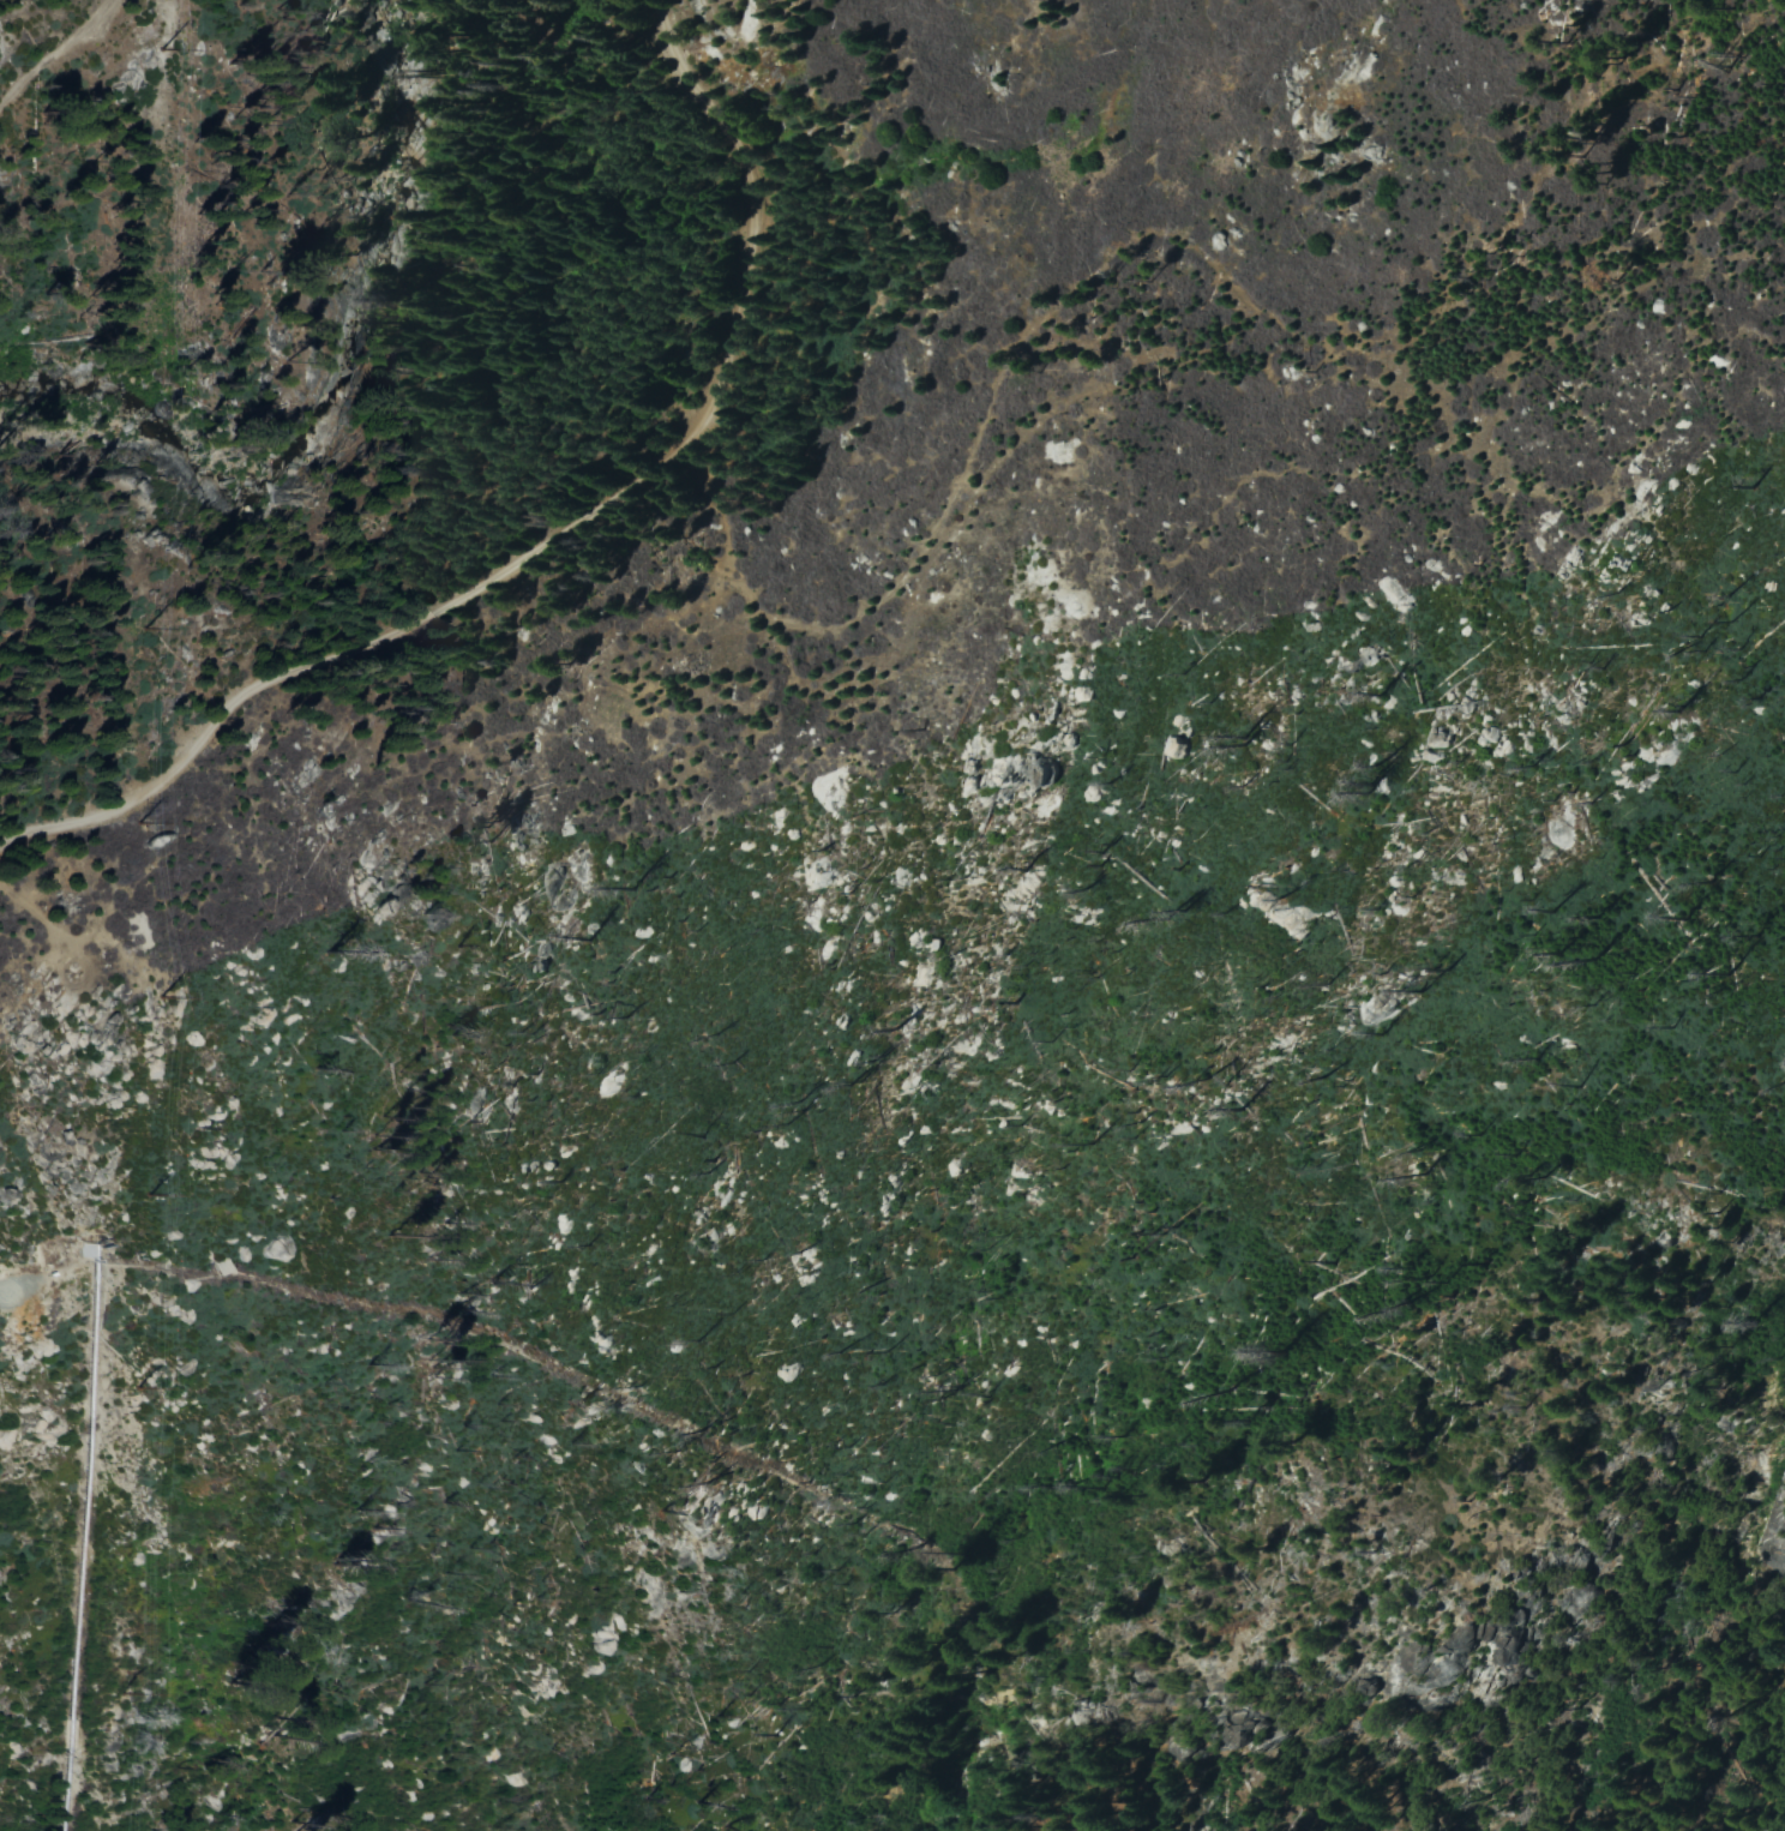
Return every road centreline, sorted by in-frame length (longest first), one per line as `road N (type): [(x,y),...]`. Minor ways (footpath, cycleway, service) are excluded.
road 1 (residential): [(0,844),(14,833),(108,814),(155,785),(234,694),(375,643),(495,577),(656,448),(725,350),(755,192),(744,160),(671,54),(652,0)]
road 2 (track): [(114,0),(0,102)]

